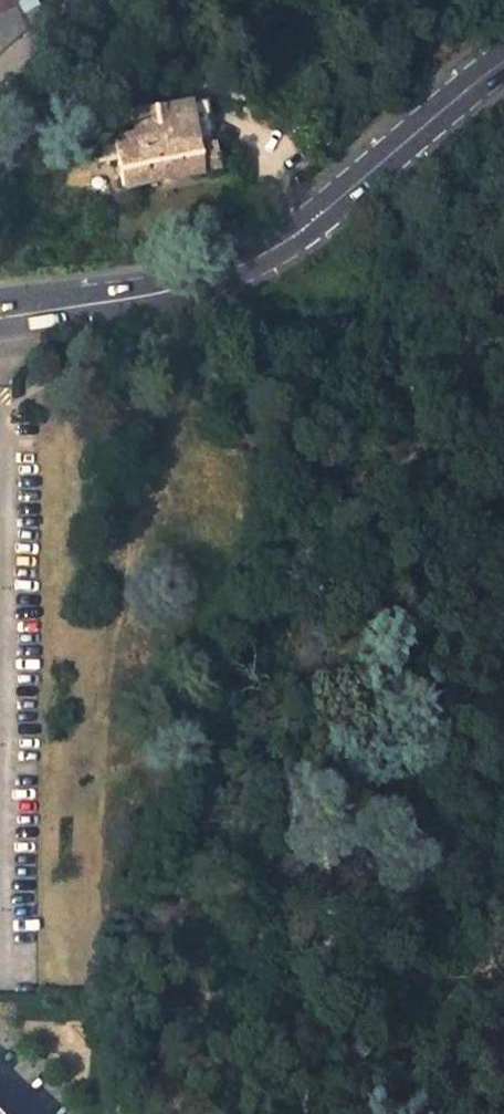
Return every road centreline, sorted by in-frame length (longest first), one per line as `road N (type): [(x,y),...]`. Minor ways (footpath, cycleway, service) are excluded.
road 1 (tertiary): [(0,311),(217,272),(331,203),(503,59)]

